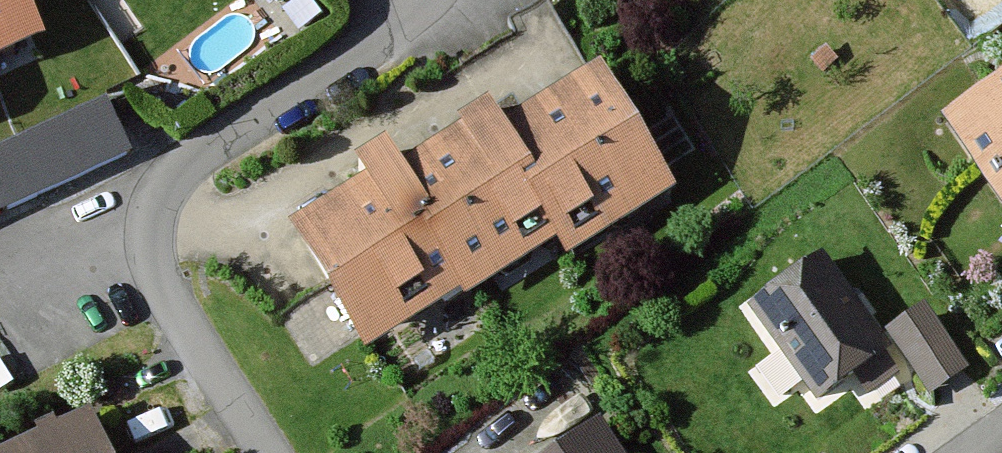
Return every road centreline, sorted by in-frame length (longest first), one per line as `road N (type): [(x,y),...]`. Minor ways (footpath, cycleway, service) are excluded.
road 1 (residential): [(443,0),(169,175),(147,207),(141,255),(262,452)]

